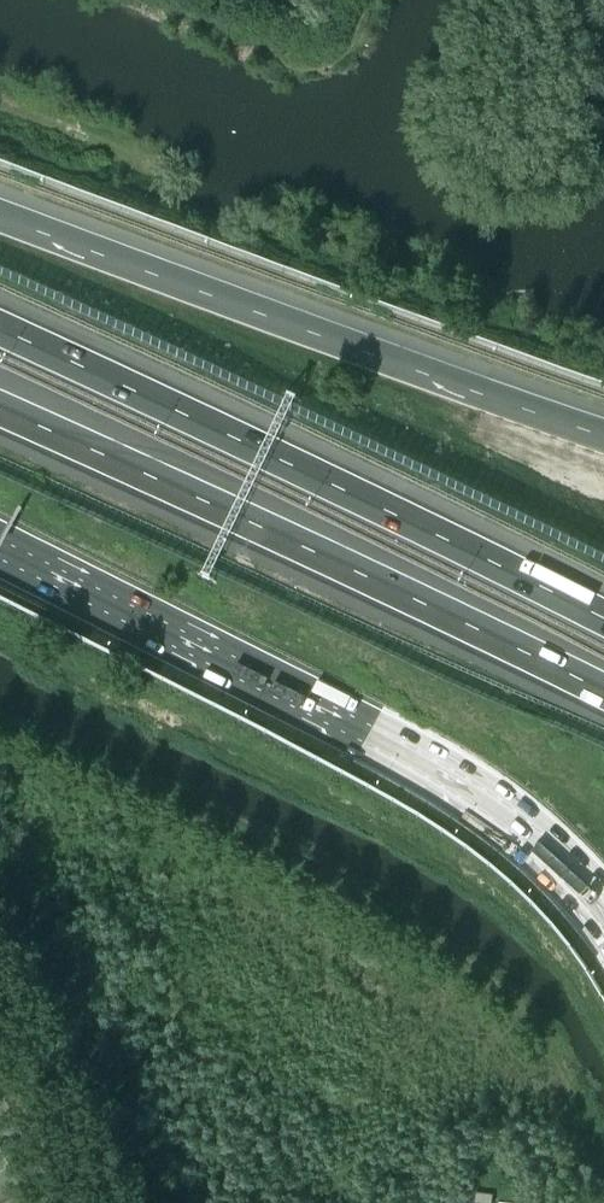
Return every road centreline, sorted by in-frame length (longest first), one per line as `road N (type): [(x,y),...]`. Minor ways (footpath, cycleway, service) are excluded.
road 1 (motorway): [(0,549),(418,759),(506,818),(603,914)]
road 2 (motorway): [(603,617),(0,329)]
road 3 (motorway): [(0,407),(603,690)]
road 4 (motorway): [(603,429),(0,210)]

